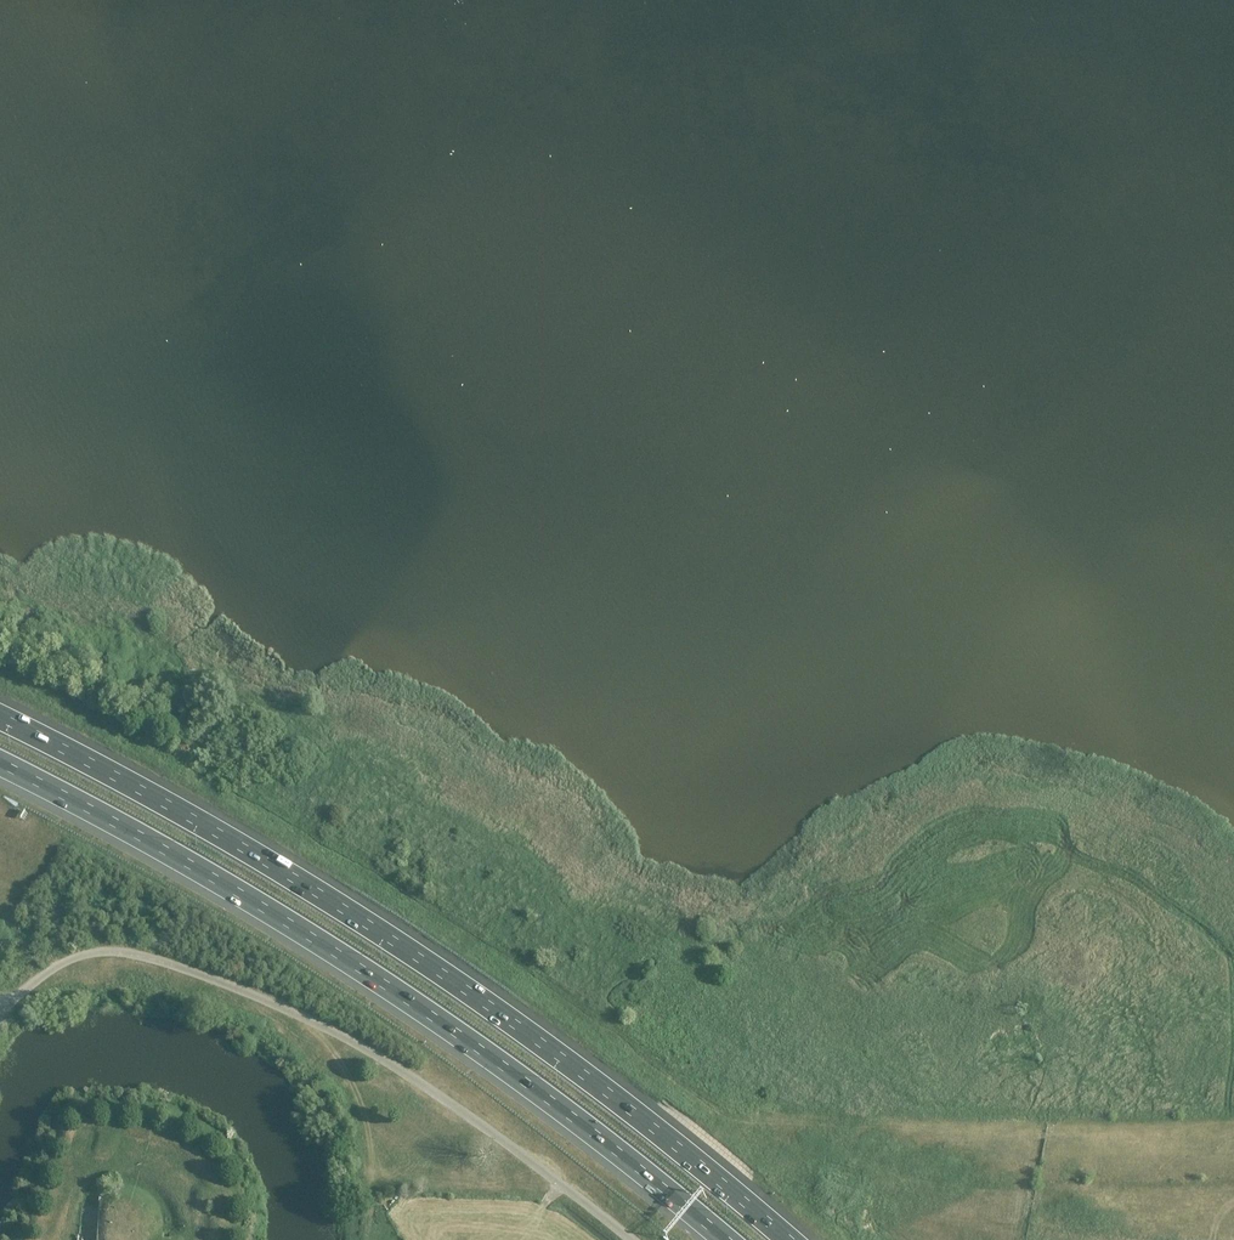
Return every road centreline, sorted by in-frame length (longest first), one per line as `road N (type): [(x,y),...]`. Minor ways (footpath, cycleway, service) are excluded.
road 1 (motorway): [(789,1239),(544,1044),(340,904),(0,716)]
road 2 (motorway): [(0,763),(310,936),(517,1072),(726,1239)]
road 3 (unclassified): [(630,1239),(399,1069),(200,973),(132,953),(92,952),(46,974),(0,1017)]
road 4 (track): [(369,1239),(365,1137),(347,1093),(289,1011)]

